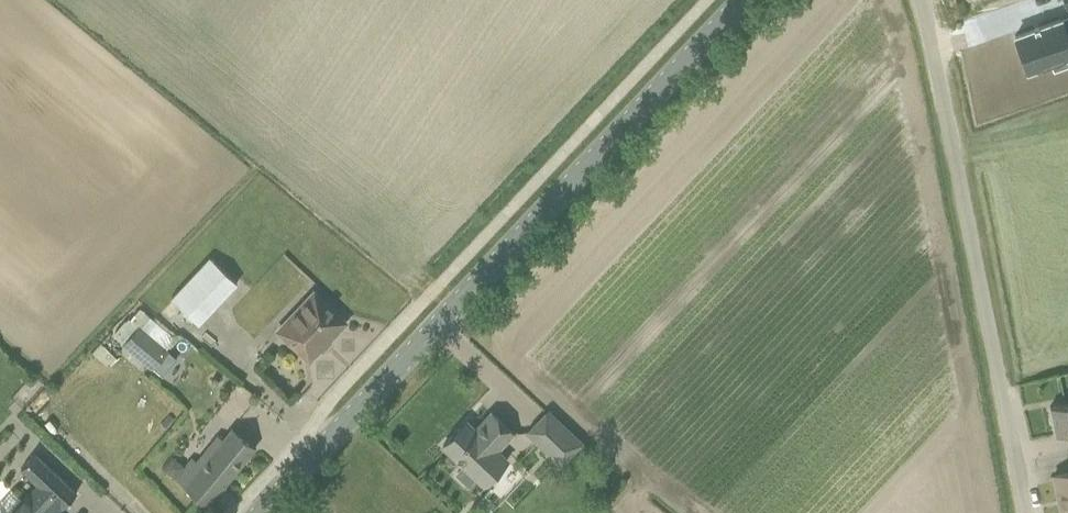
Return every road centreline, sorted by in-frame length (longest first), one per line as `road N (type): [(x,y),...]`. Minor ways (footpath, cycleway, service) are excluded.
road 1 (tertiary): [(267,512),(750,0)]
road 2 (unclassified): [(1025,512),(945,85),(919,0)]

